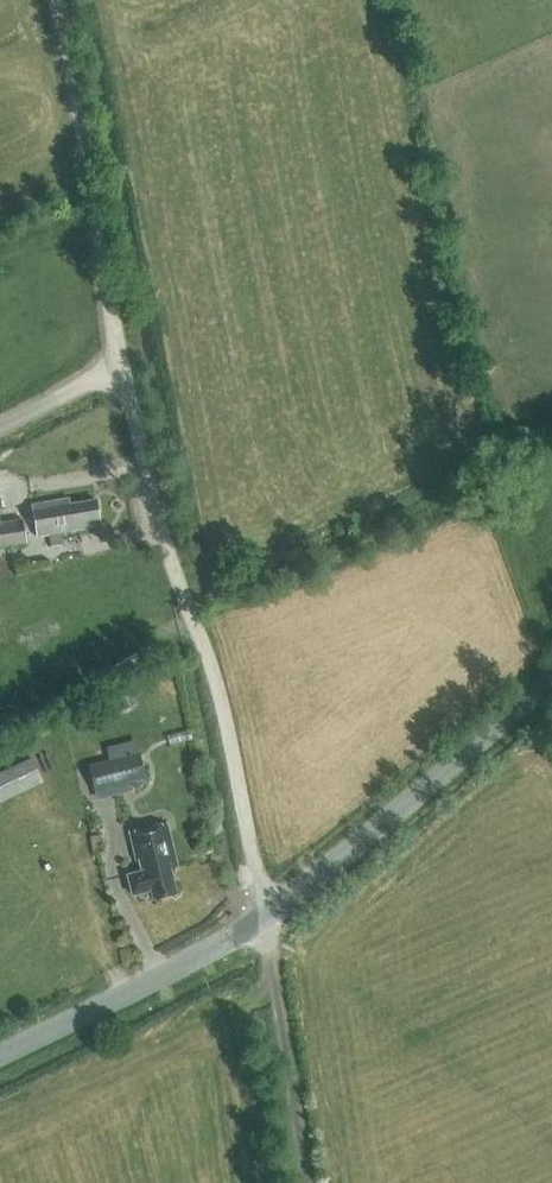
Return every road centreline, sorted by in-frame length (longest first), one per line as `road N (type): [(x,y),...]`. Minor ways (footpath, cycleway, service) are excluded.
road 1 (unclassified): [(265,917),(215,681),(137,441),(57,0)]
road 2 (unclassified): [(265,917),(328,872),(551,675)]
road 3 (unclassified): [(0,1055),(265,917)]

